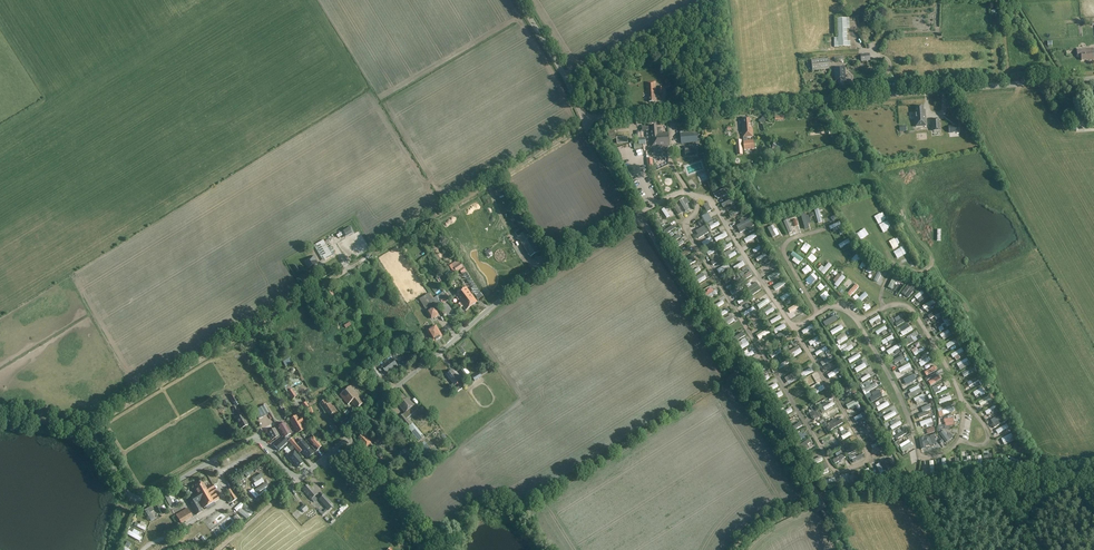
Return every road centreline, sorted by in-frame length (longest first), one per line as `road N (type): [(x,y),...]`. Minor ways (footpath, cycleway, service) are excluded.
road 1 (track): [(85,432),(586,125)]
road 2 (unclassified): [(585,122),(1093,78)]
road 3 (unclassified): [(346,438),(300,476),(255,436),(140,499),(126,491),(83,430),(0,421)]
road 4 (unclassified): [(844,549),(641,217)]
road 5 (unclassified): [(346,438),(501,300),(641,217)]
road 6 (track): [(739,372),(532,498),(482,498),(433,537)]
road 7 (track): [(825,494),(1075,475)]
road 8 (unclassified): [(435,549),(427,526),(346,438)]
road 9 (unclassified): [(585,122),(518,0)]

